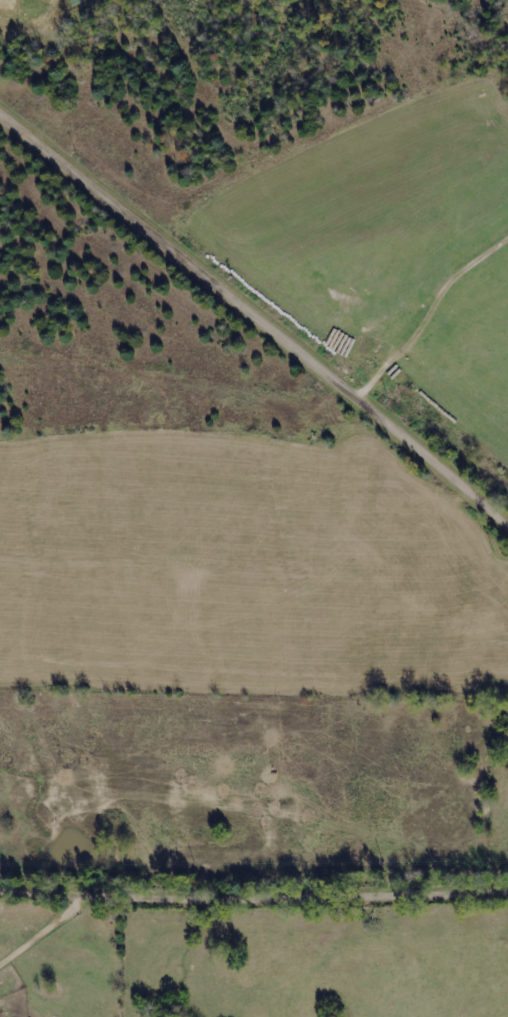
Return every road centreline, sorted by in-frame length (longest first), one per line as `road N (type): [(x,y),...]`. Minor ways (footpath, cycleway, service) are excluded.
road 1 (residential): [(507,523),(0,118)]
road 2 (residential): [(0,894),(260,902),(507,894)]

